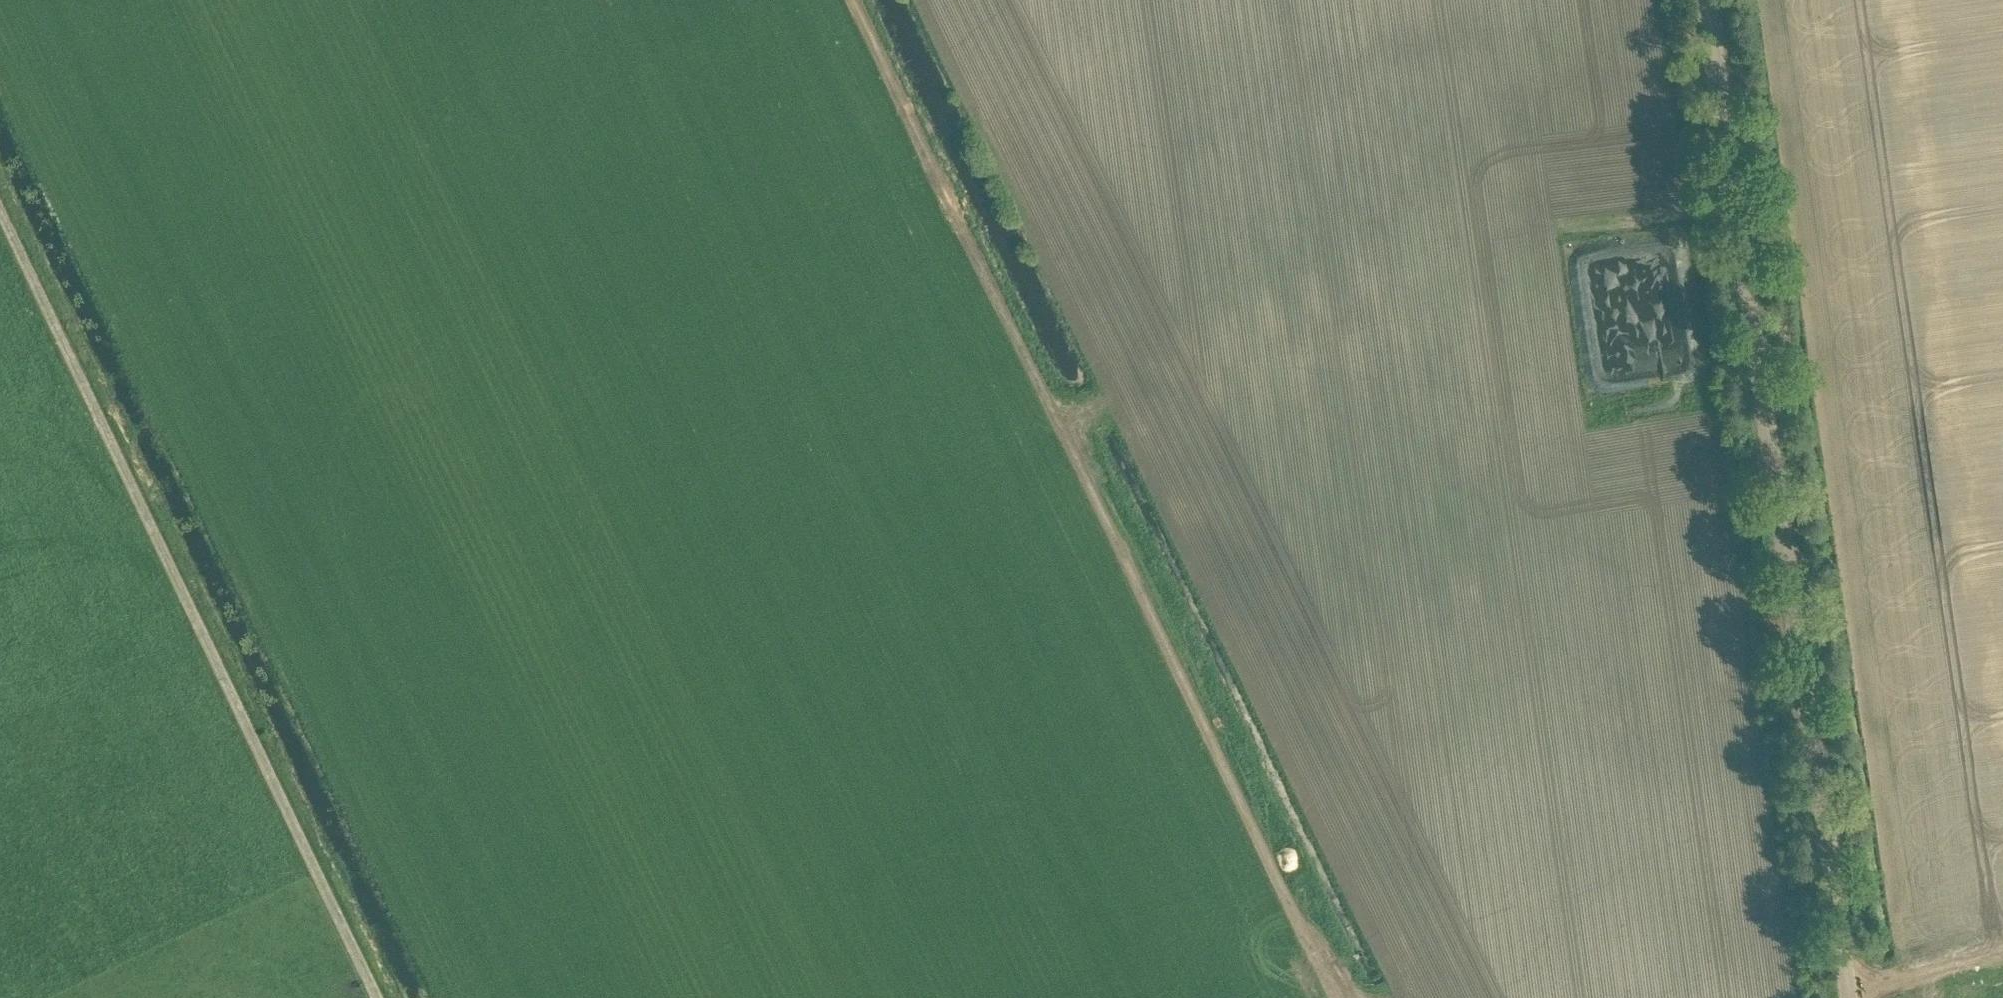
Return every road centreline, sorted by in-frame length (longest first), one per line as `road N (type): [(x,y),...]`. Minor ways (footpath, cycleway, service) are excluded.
road 1 (unclassified): [(1851,997),(1707,0)]

